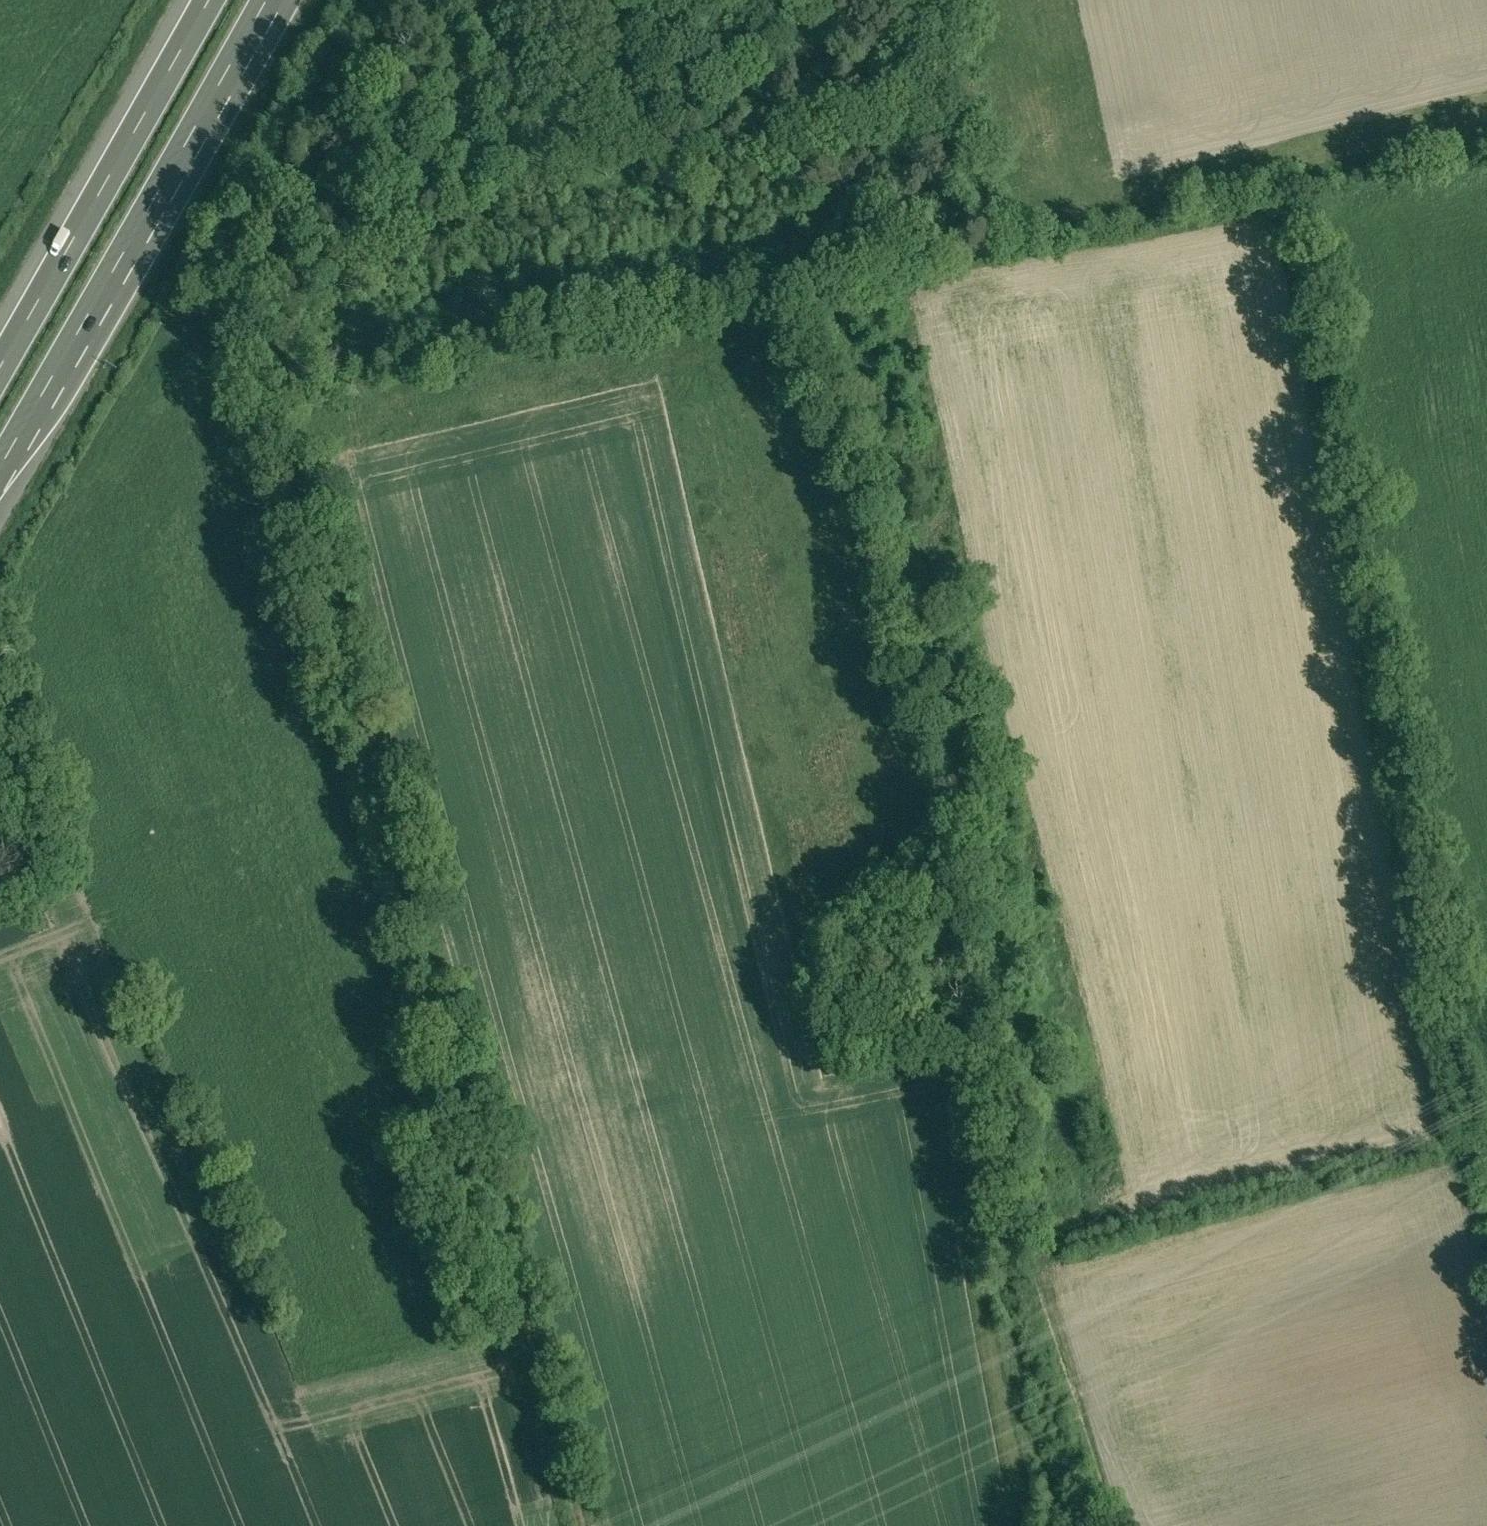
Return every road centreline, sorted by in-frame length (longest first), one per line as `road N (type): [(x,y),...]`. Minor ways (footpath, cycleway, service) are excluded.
road 1 (track): [(580,1525),(247,322),(246,297),(256,280),(295,267)]
road 2 (motorway): [(0,476),(276,0)]
road 3 (motorway): [(200,0),(0,340)]

